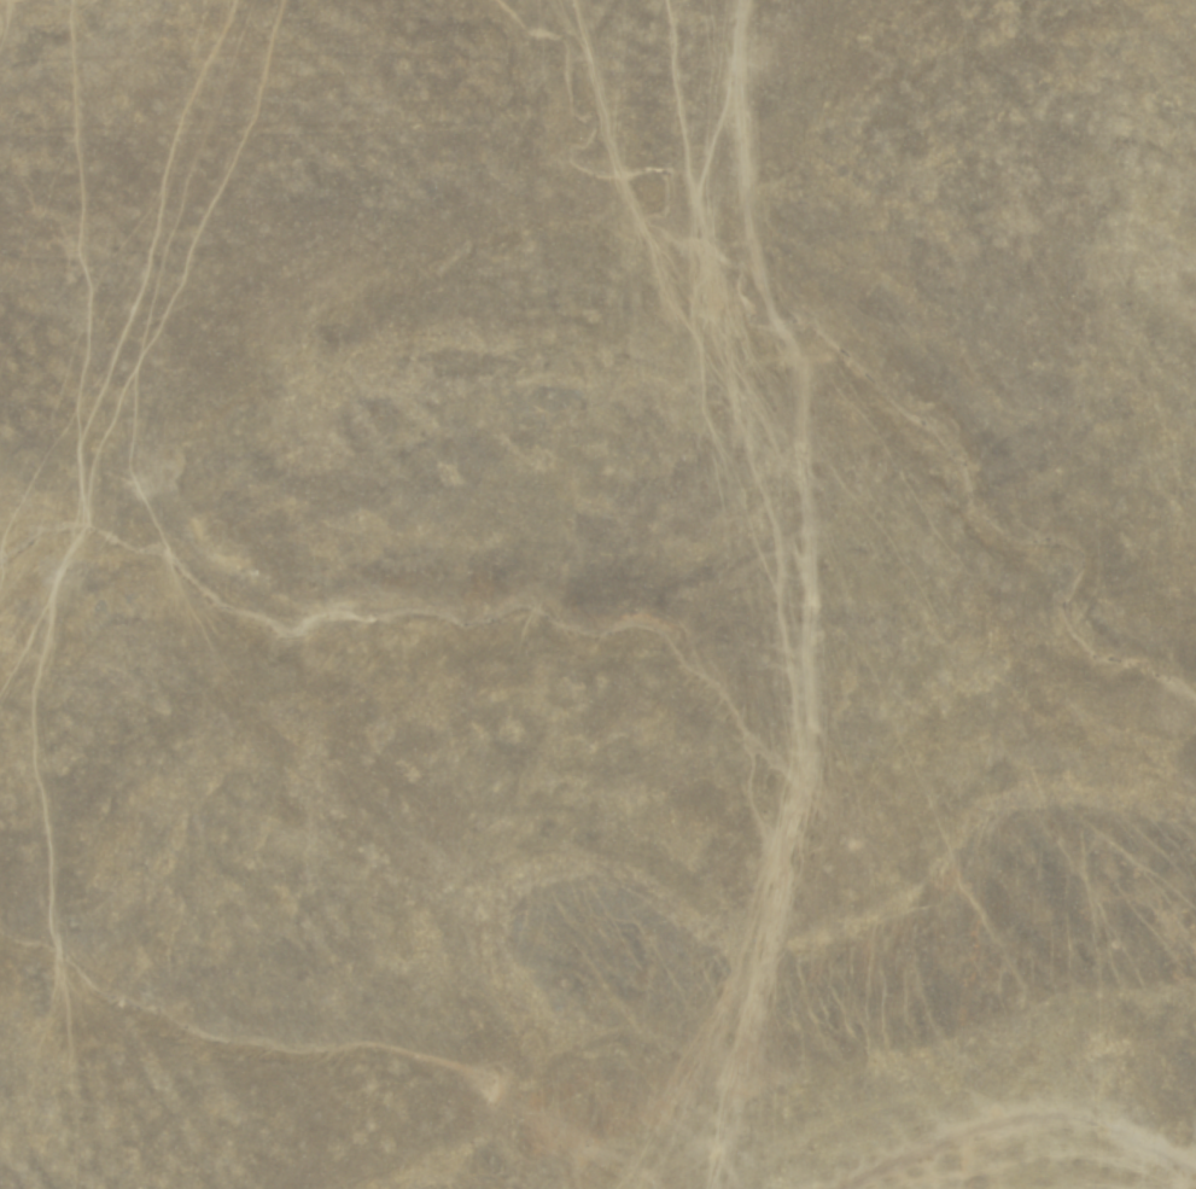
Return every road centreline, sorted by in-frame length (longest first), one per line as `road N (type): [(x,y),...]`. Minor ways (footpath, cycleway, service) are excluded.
road 1 (track): [(711,1188),(804,800),(809,693),(800,371),(752,266),(747,0)]

